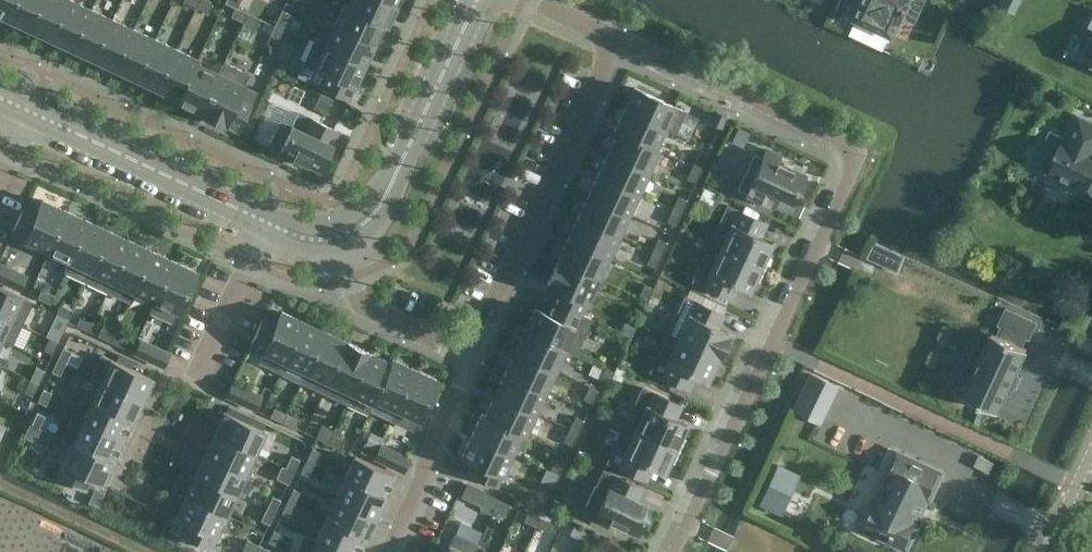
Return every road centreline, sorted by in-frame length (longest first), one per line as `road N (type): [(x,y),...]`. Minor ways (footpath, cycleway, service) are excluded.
road 1 (residential): [(675,551),(857,154),(619,46)]
road 2 (residential): [(476,351),(619,46)]
road 3 (tertiary): [(338,238),(364,226),(381,204),(483,0)]
road 4 (tertiary): [(31,110),(270,222)]
road 5 (residential): [(476,351),(392,551)]
road 6 (residential): [(338,238),(365,302),(476,351)]
road 7 (residential): [(195,383),(270,222)]
road 8 (residential): [(170,498),(219,393),(195,383)]
road 9 (residential): [(195,383),(172,372),(126,471)]

